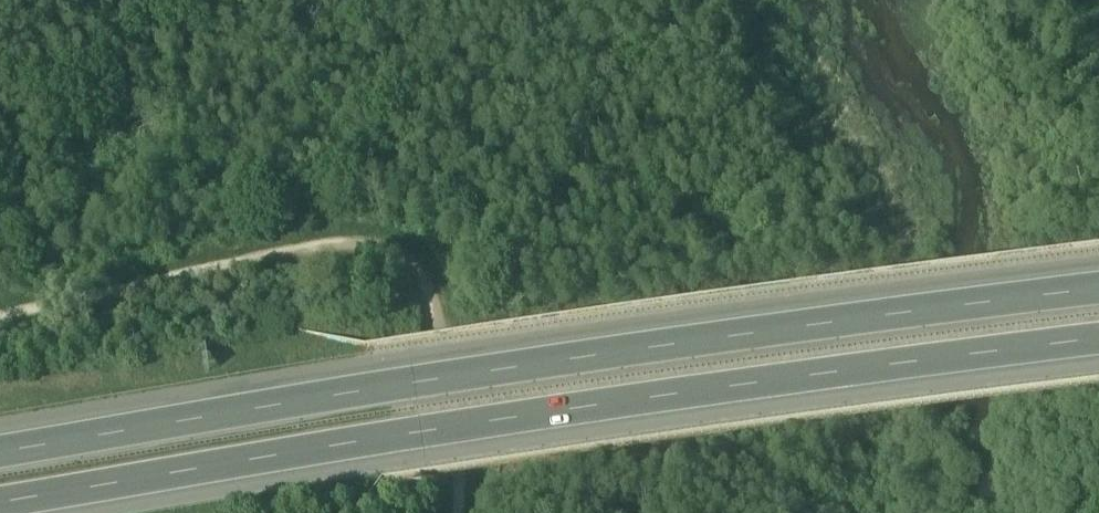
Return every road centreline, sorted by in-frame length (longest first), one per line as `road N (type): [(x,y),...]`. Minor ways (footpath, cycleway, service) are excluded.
road 1 (motorway): [(1098,306),(414,394),(0,462)]
road 2 (motorway): [(13,512),(423,443),(1098,354)]
road 3 (track): [(460,512),(466,474),(439,299),(408,251),(328,243),(0,314)]

